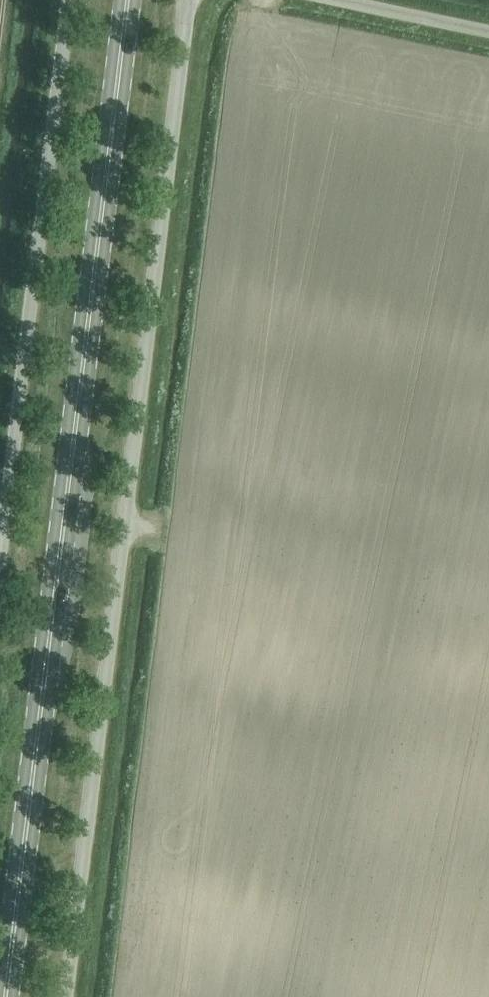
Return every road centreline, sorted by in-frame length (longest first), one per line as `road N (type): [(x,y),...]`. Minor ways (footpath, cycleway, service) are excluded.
road 1 (primary): [(6,996),(129,0)]
road 2 (unclassified): [(186,0),(65,996)]
road 3 (unclassified): [(69,0),(0,561)]
road 4 (unclassified): [(488,33),(335,0)]

